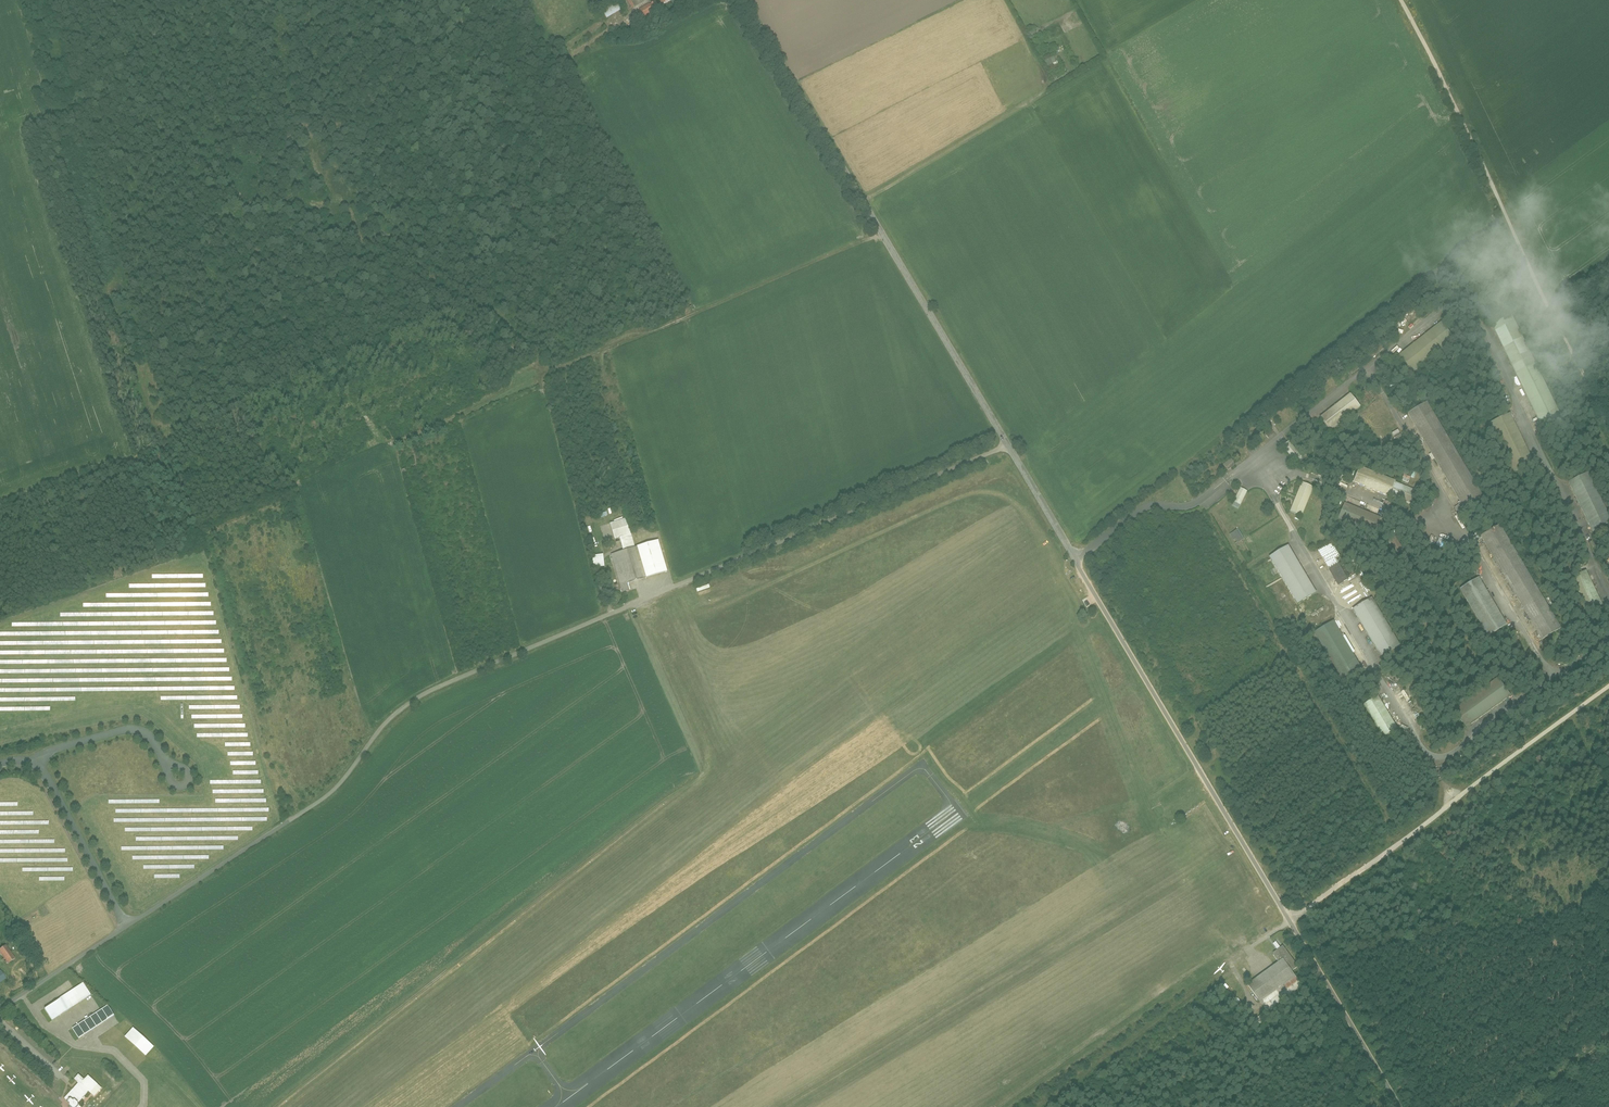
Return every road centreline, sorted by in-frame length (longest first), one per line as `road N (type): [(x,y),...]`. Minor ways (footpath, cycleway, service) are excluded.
road 1 (unclassified): [(1007,446),(425,695),(382,728),(323,799),(127,926)]
road 2 (unclassified): [(1007,446),(1400,1106)]
road 3 (unclassified): [(743,0),(1007,446)]
road 4 (track): [(1608,422),(1399,0)]
road 5 (track): [(1290,921),(1608,687)]
road 6 (track): [(882,234),(608,345)]
road 7 (track): [(1245,953),(1034,1106)]
road 8 (track): [(862,201),(1047,91)]
road 9 (unclassified): [(38,762),(127,926)]
road 10 (track): [(1608,1018),(1456,1106)]
road 11 (track): [(148,444),(0,499)]
road 12 (unclassified): [(127,926),(0,1010)]
road 13 (unclassified): [(165,762),(151,739),(133,730),(44,756)]

